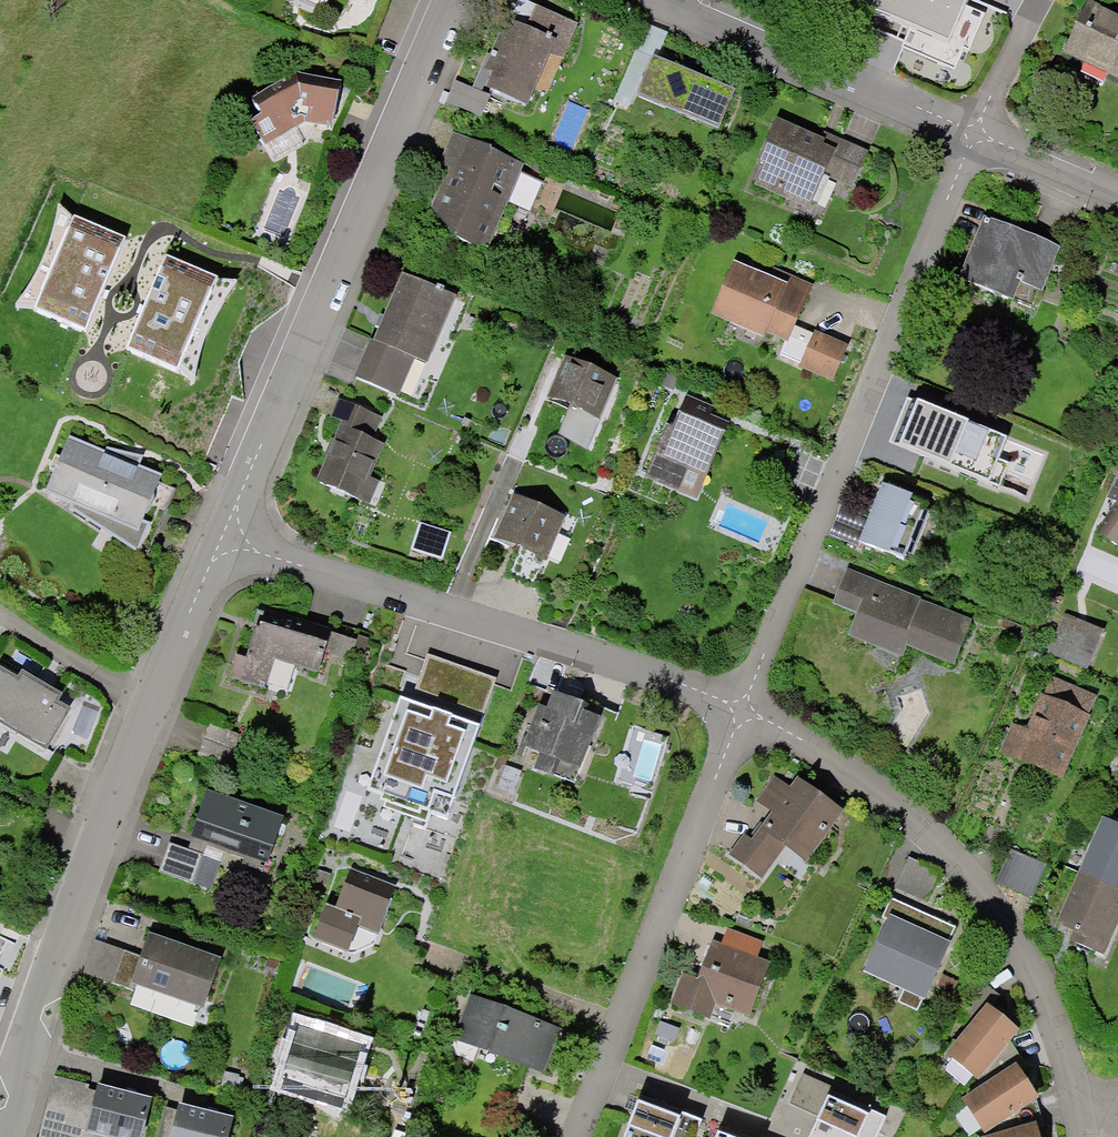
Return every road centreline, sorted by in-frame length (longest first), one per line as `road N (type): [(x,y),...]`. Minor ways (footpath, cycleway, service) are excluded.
road 1 (residential): [(9,1136),(116,795),(222,537)]
road 2 (residential): [(737,709),(976,133)]
road 3 (residential): [(222,537),(457,0)]
road 4 (residential): [(1095,1136),(1081,1082),(976,884),(872,787),(737,709)]
road 5 (residential): [(737,709),(680,681),(222,537)]
road 6 (residential): [(578,1136),(737,709)]
road 7 (residential): [(976,133),(671,0)]
road 8 (track): [(150,713),(0,613)]
road 9 (residential): [(1117,194),(976,133)]
road 10 (residential): [(976,133),(1042,0)]

